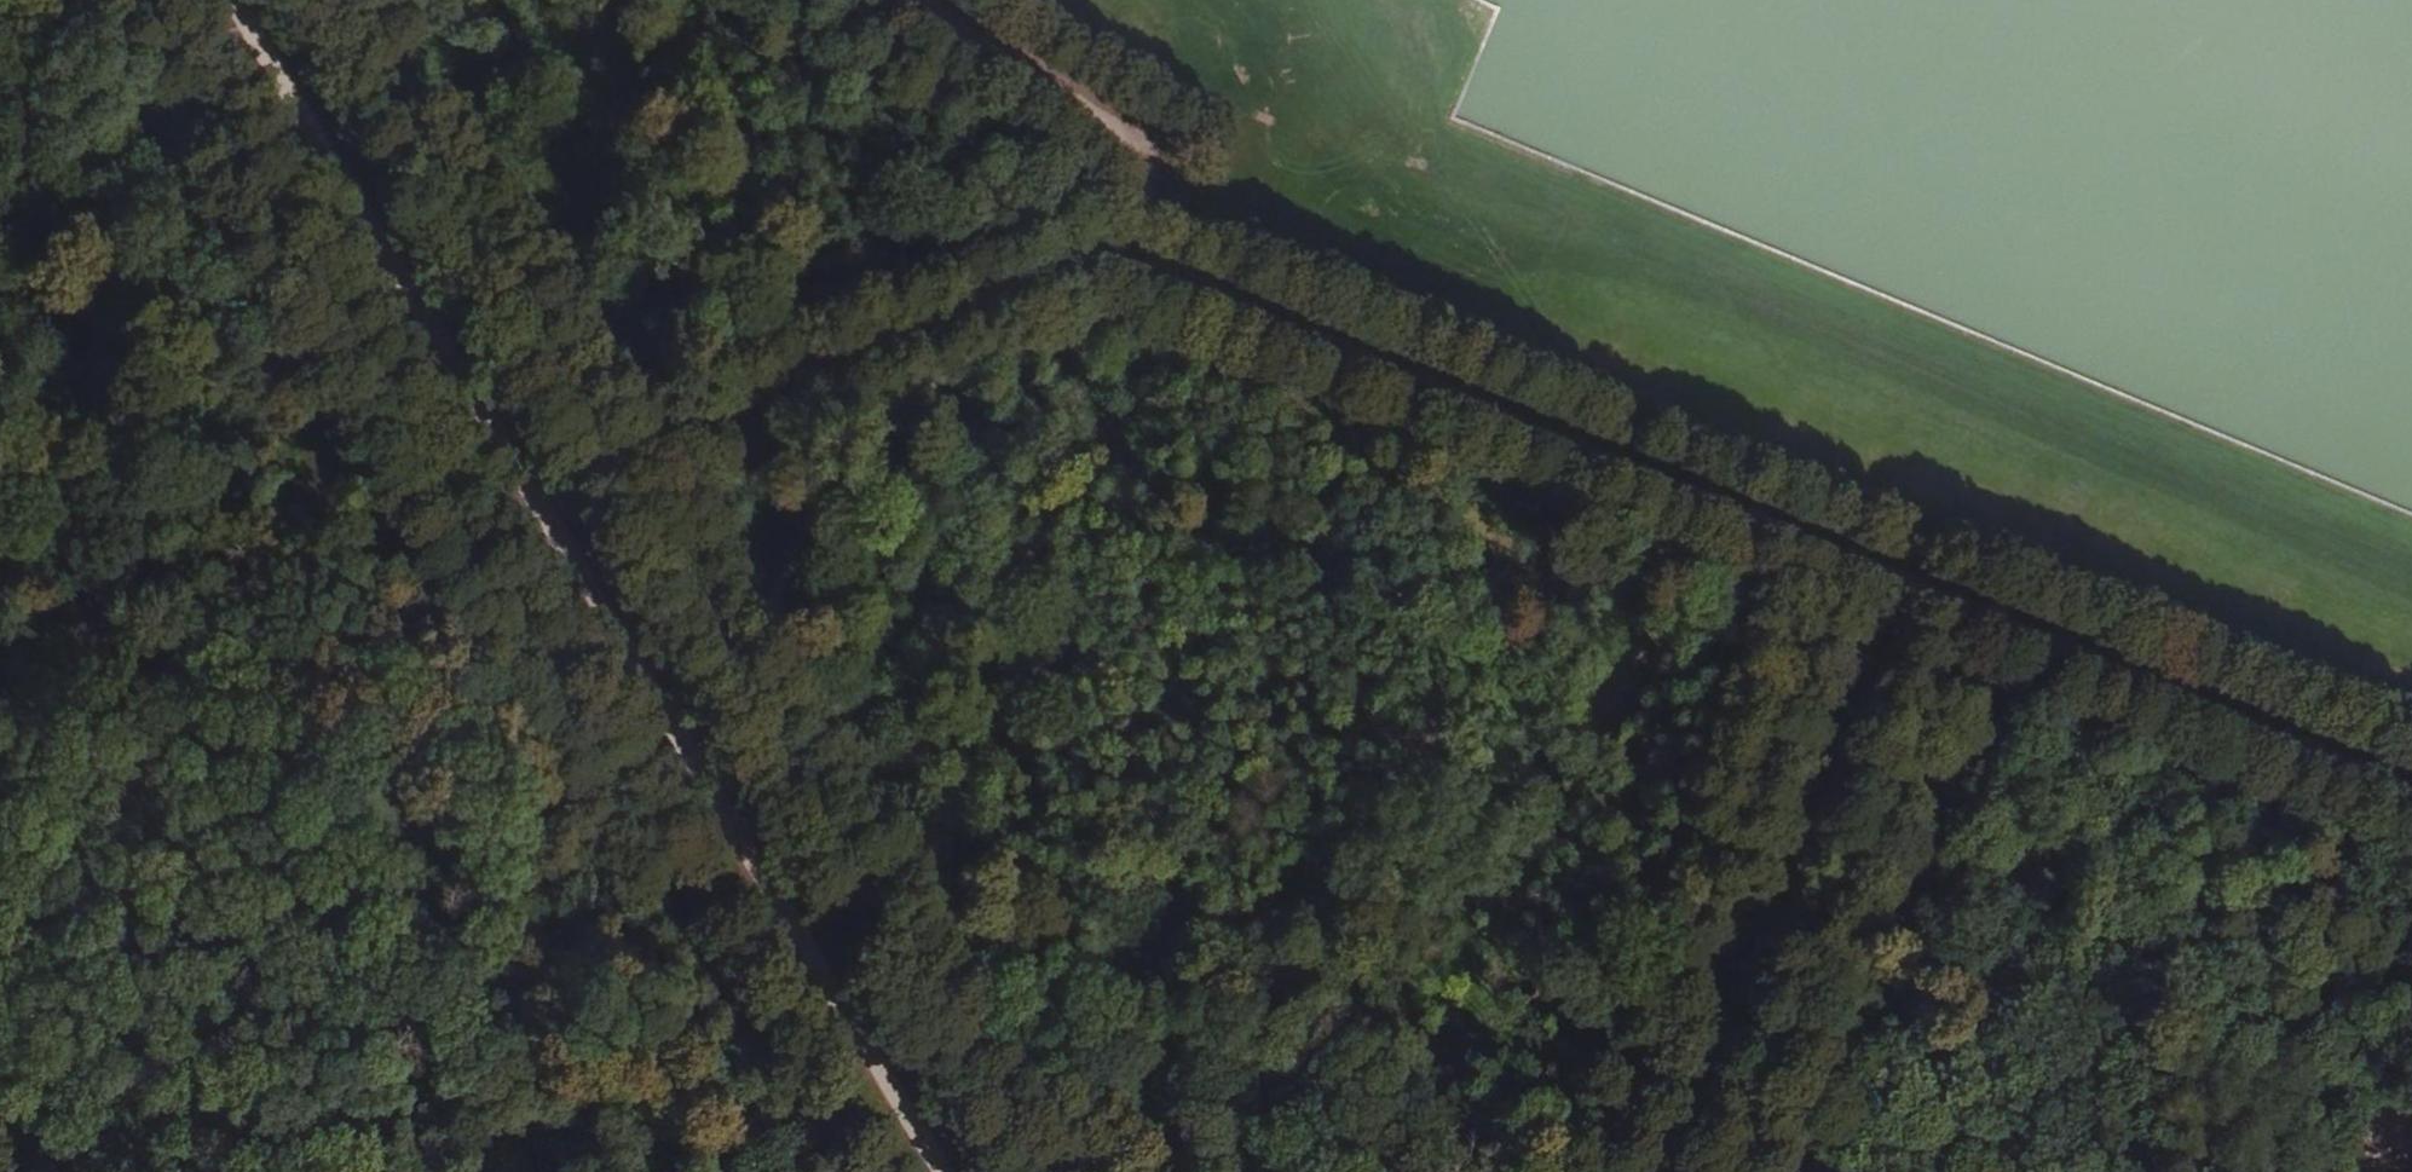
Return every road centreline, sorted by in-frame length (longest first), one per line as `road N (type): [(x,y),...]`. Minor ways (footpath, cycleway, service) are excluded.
road 1 (track): [(1125,237),(2411,788)]
road 2 (track): [(234,0),(943,1171)]
road 3 (track): [(1893,570),(1644,1171)]
road 4 (track): [(542,506),(1125,237)]
road 5 (track): [(948,0),(1018,50),(1166,127),(1125,237)]

